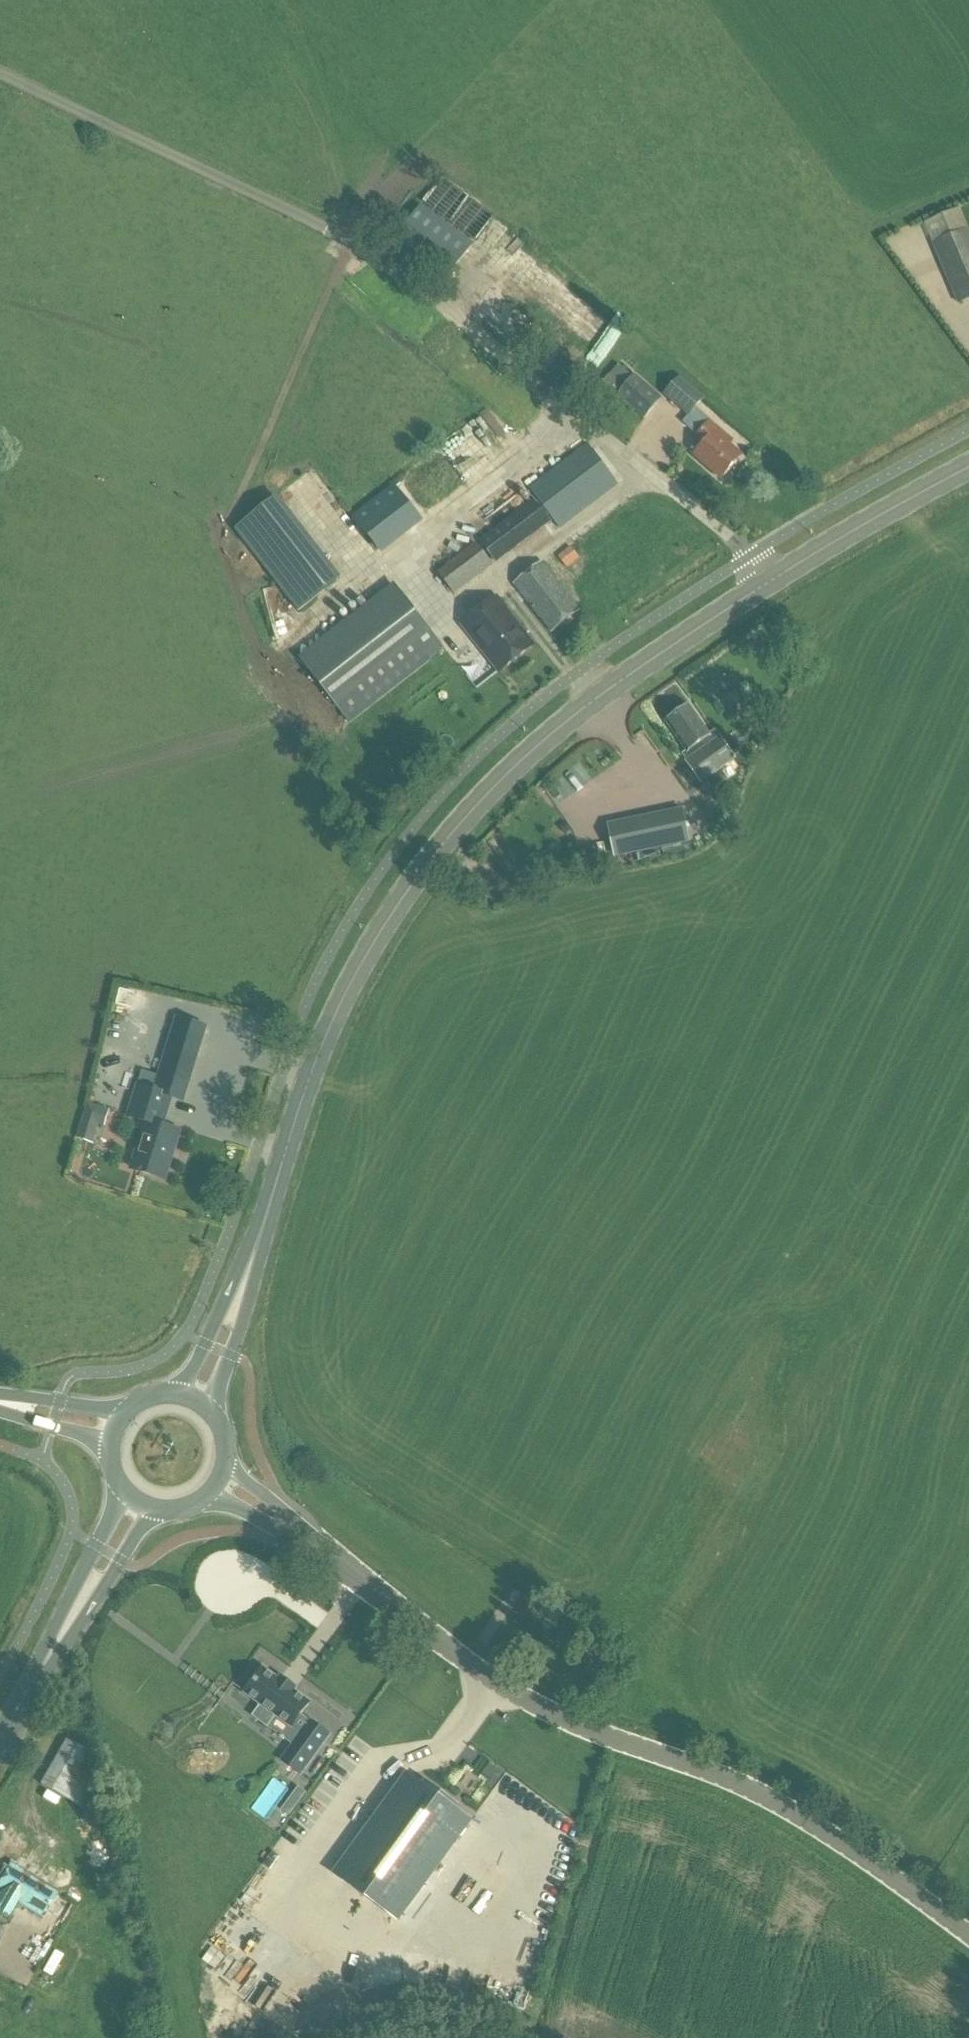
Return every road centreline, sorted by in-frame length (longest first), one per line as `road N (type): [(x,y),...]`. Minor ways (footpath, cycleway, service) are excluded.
road 1 (primary): [(201,1401),(324,1039),(394,911),(474,808),(544,741),(778,577)]
road 2 (unclassified): [(778,577),(366,252),(0,69)]
road 3 (tertiary): [(968,1934),(841,1839),(758,1791),(578,1725),(484,1672),(223,1483)]
road 4 (primary): [(0,1744),(141,1508)]
road 5 (primary): [(778,577),(968,469)]

